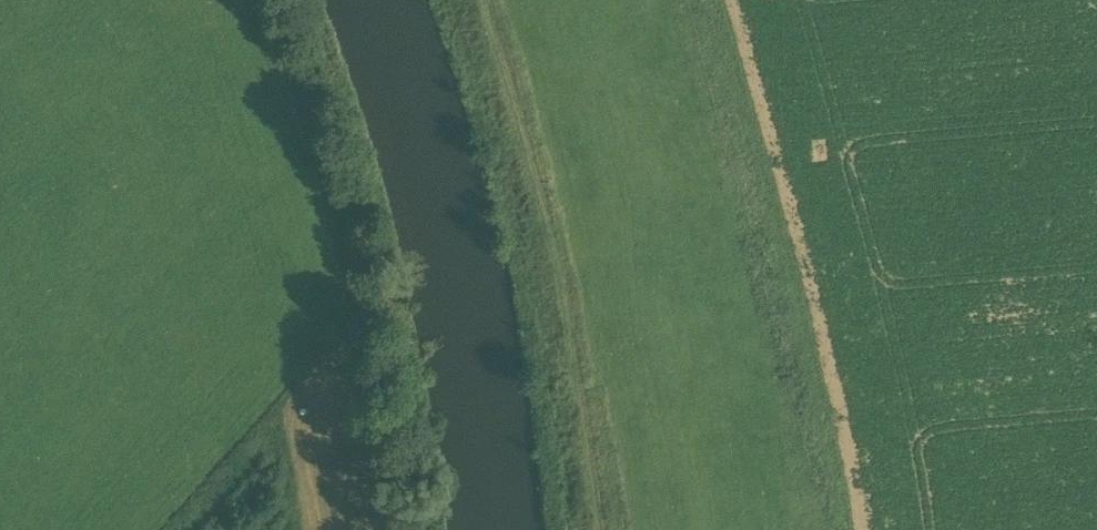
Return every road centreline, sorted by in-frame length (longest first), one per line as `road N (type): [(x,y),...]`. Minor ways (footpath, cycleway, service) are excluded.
road 1 (track): [(258,0),(296,90),(352,293),(389,529)]
road 2 (track): [(611,529),(563,213),(499,0)]

